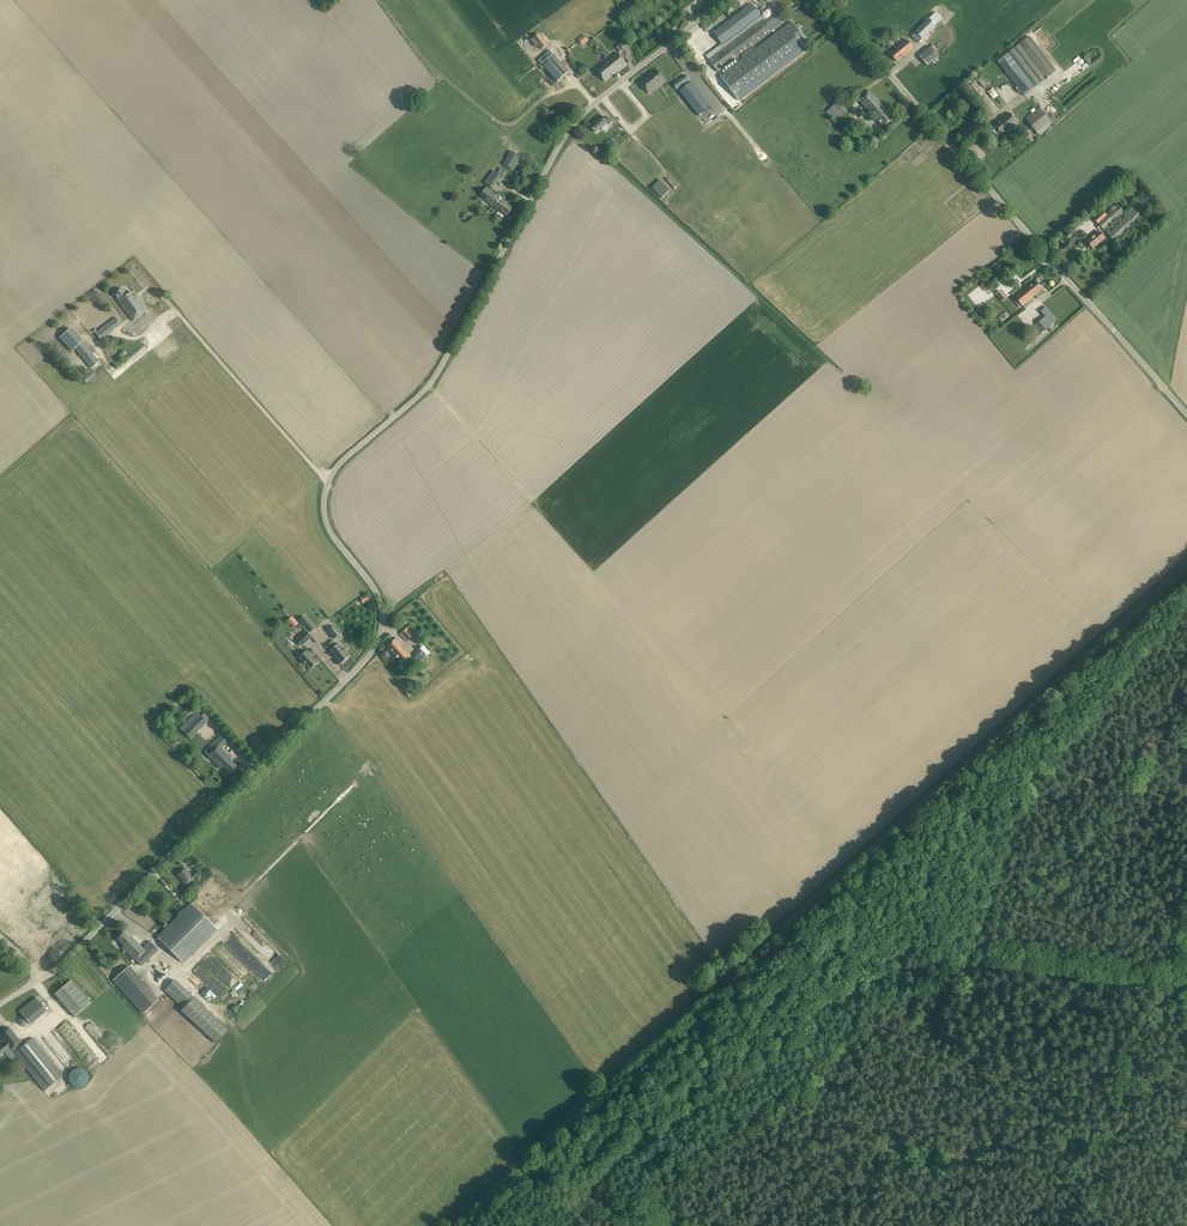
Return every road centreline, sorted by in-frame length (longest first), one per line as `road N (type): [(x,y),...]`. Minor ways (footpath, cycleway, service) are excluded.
road 1 (unclassified): [(40,978),(368,656),(381,627),(375,592),(329,528),(325,479),(432,376),(575,121),(729,0)]
road 2 (unclassified): [(1186,563),(450,1225)]
road 3 (track): [(513,1225),(588,1196),(660,1149),(913,963),(966,962),(1186,991)]
road 4 (track): [(1186,615),(1104,694),(1032,786),(882,1165)]
road 5 (unclassified): [(1080,293),(823,0)]
road 6 (unclassified): [(1080,293),(1186,415)]
road 7 (track): [(663,1225),(519,1164)]

